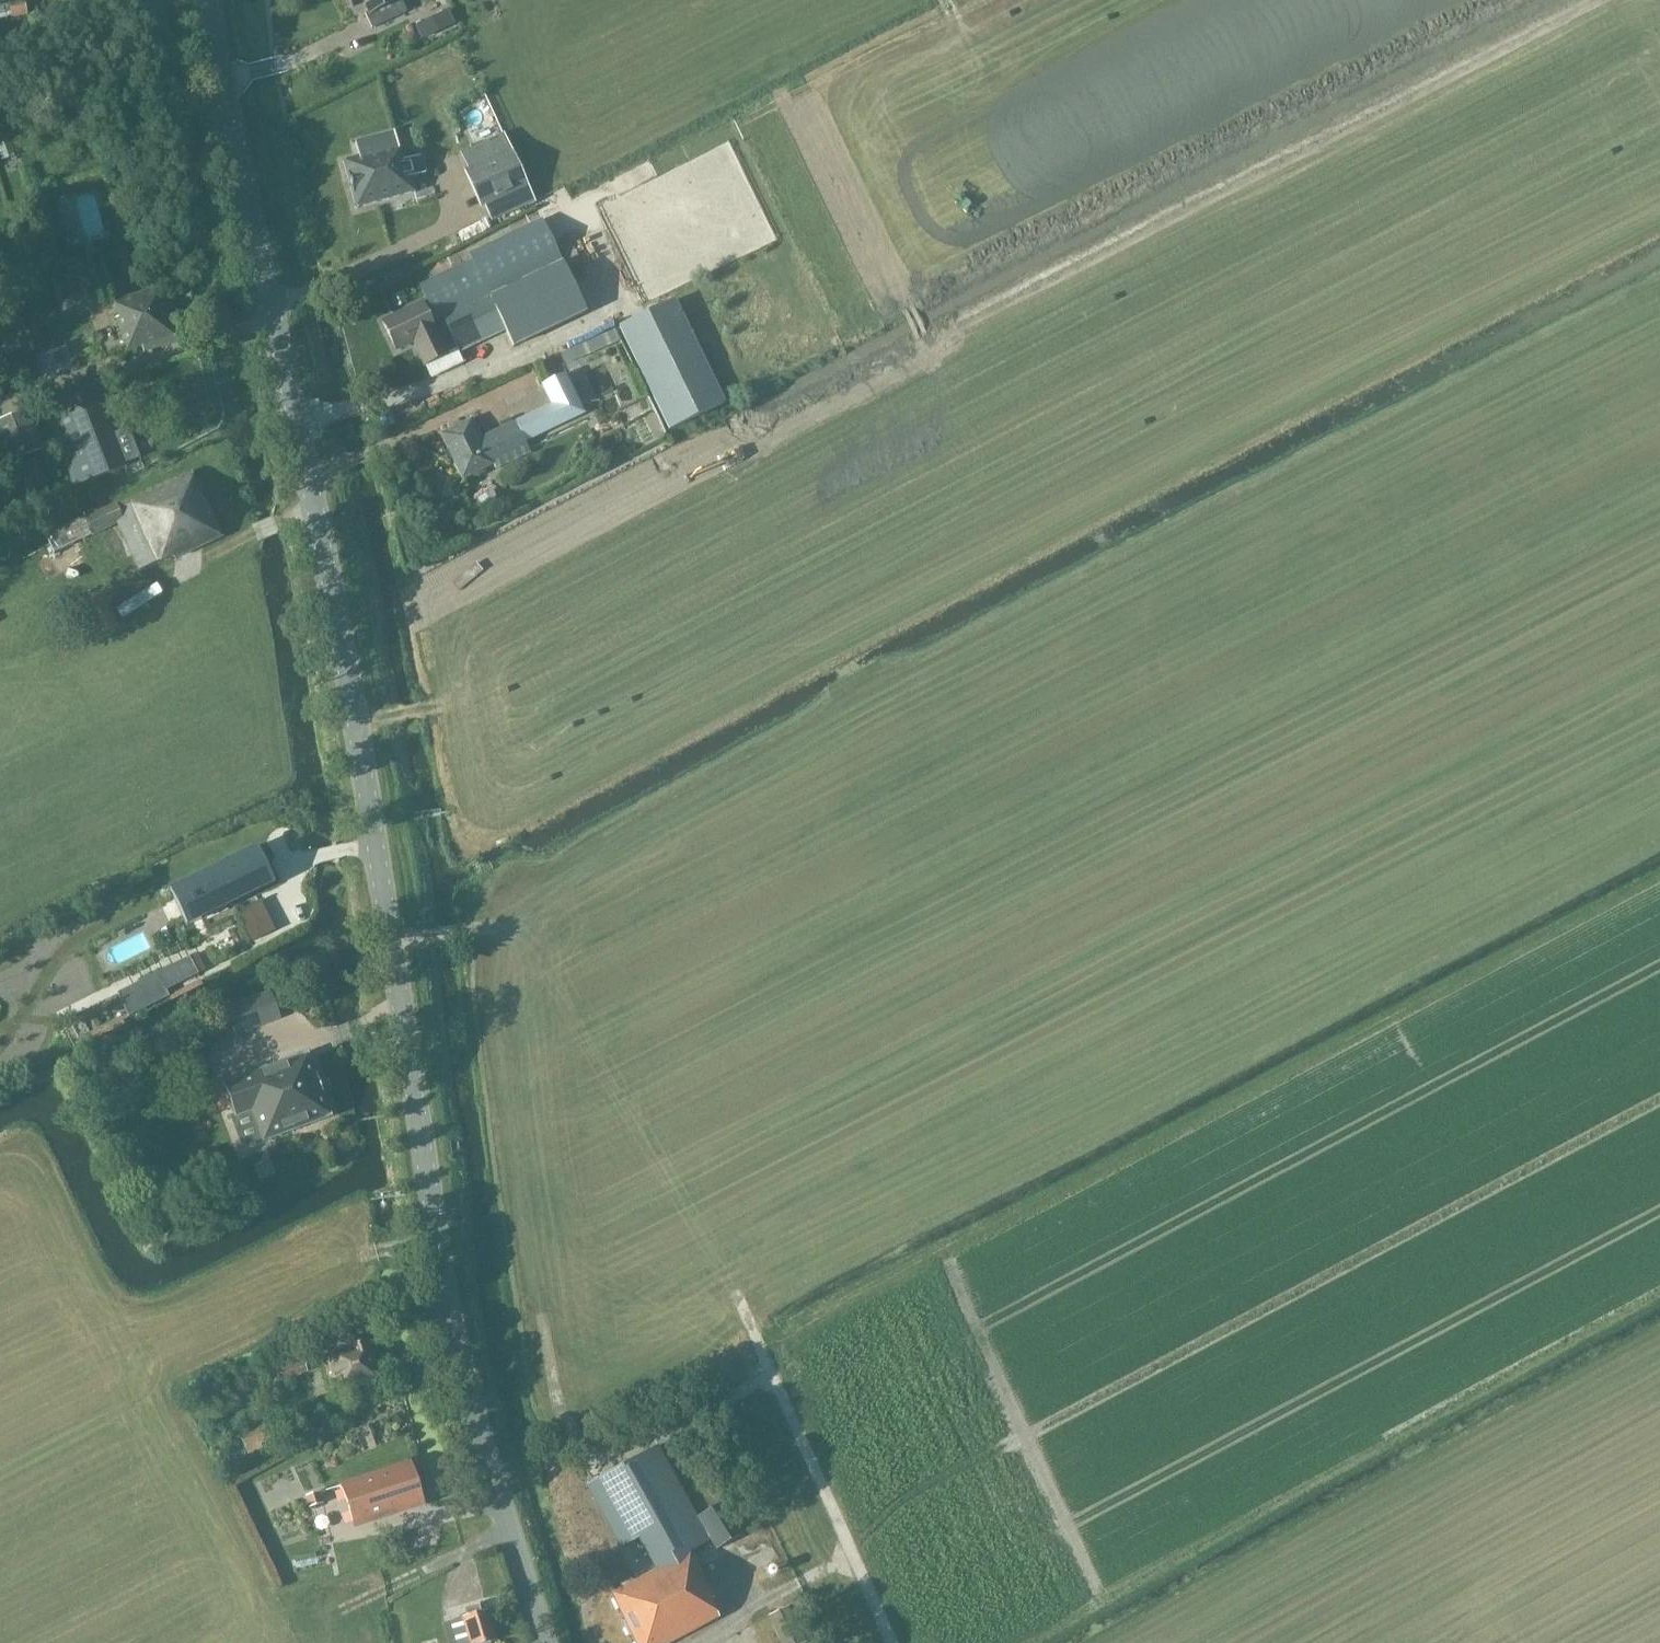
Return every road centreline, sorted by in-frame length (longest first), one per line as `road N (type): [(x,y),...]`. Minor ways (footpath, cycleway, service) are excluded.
road 1 (tertiary): [(535,1642),(457,1361),(346,665),(209,0)]
road 2 (track): [(110,1364),(342,1256),(438,1241)]
road 3 (track): [(333,1618),(503,1535)]

